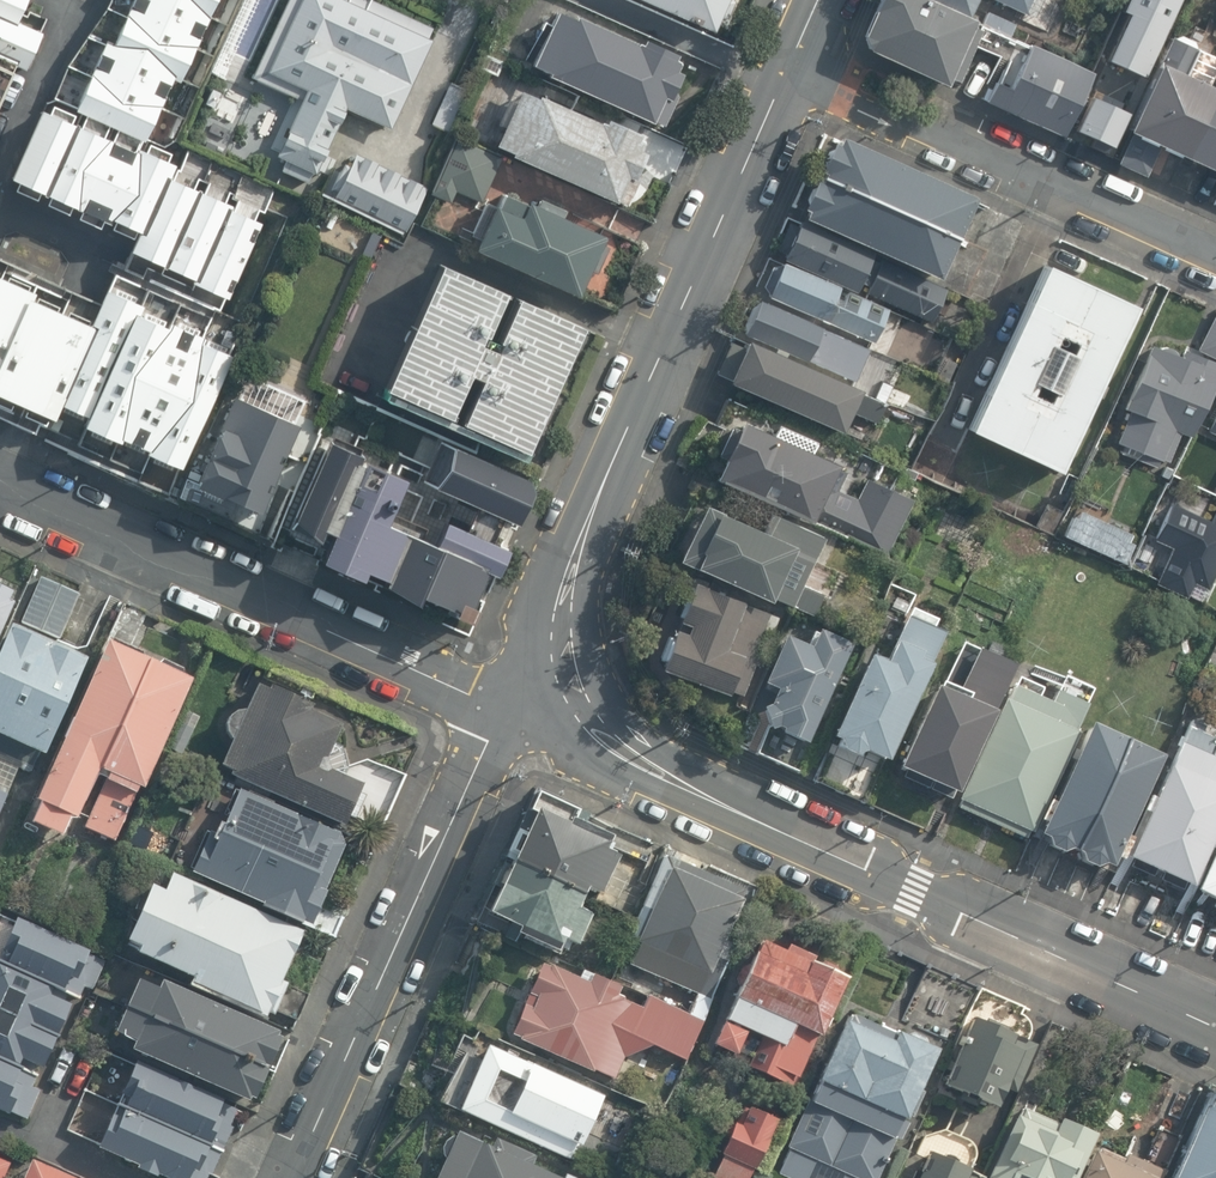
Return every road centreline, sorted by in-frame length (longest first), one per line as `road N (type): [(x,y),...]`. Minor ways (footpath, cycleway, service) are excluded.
road 1 (tertiary): [(1215,1026),(659,774),(606,740),(571,689)]
road 2 (tertiary): [(788,67),(567,584),(560,636),(571,689)]
road 3 (tertiary): [(501,708),(0,485)]
road 4 (residential): [(501,708),(290,1177)]
road 5 (residential): [(788,67),(1215,258)]

